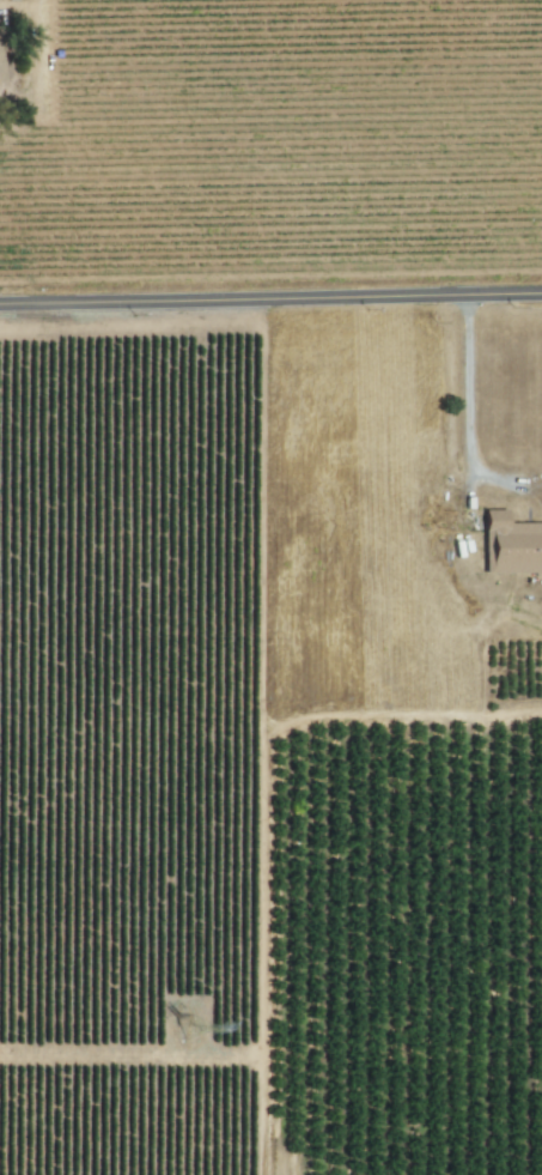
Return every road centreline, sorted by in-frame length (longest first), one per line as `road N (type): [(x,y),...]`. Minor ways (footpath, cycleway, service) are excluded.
road 1 (residential): [(0,302),(541,290)]

